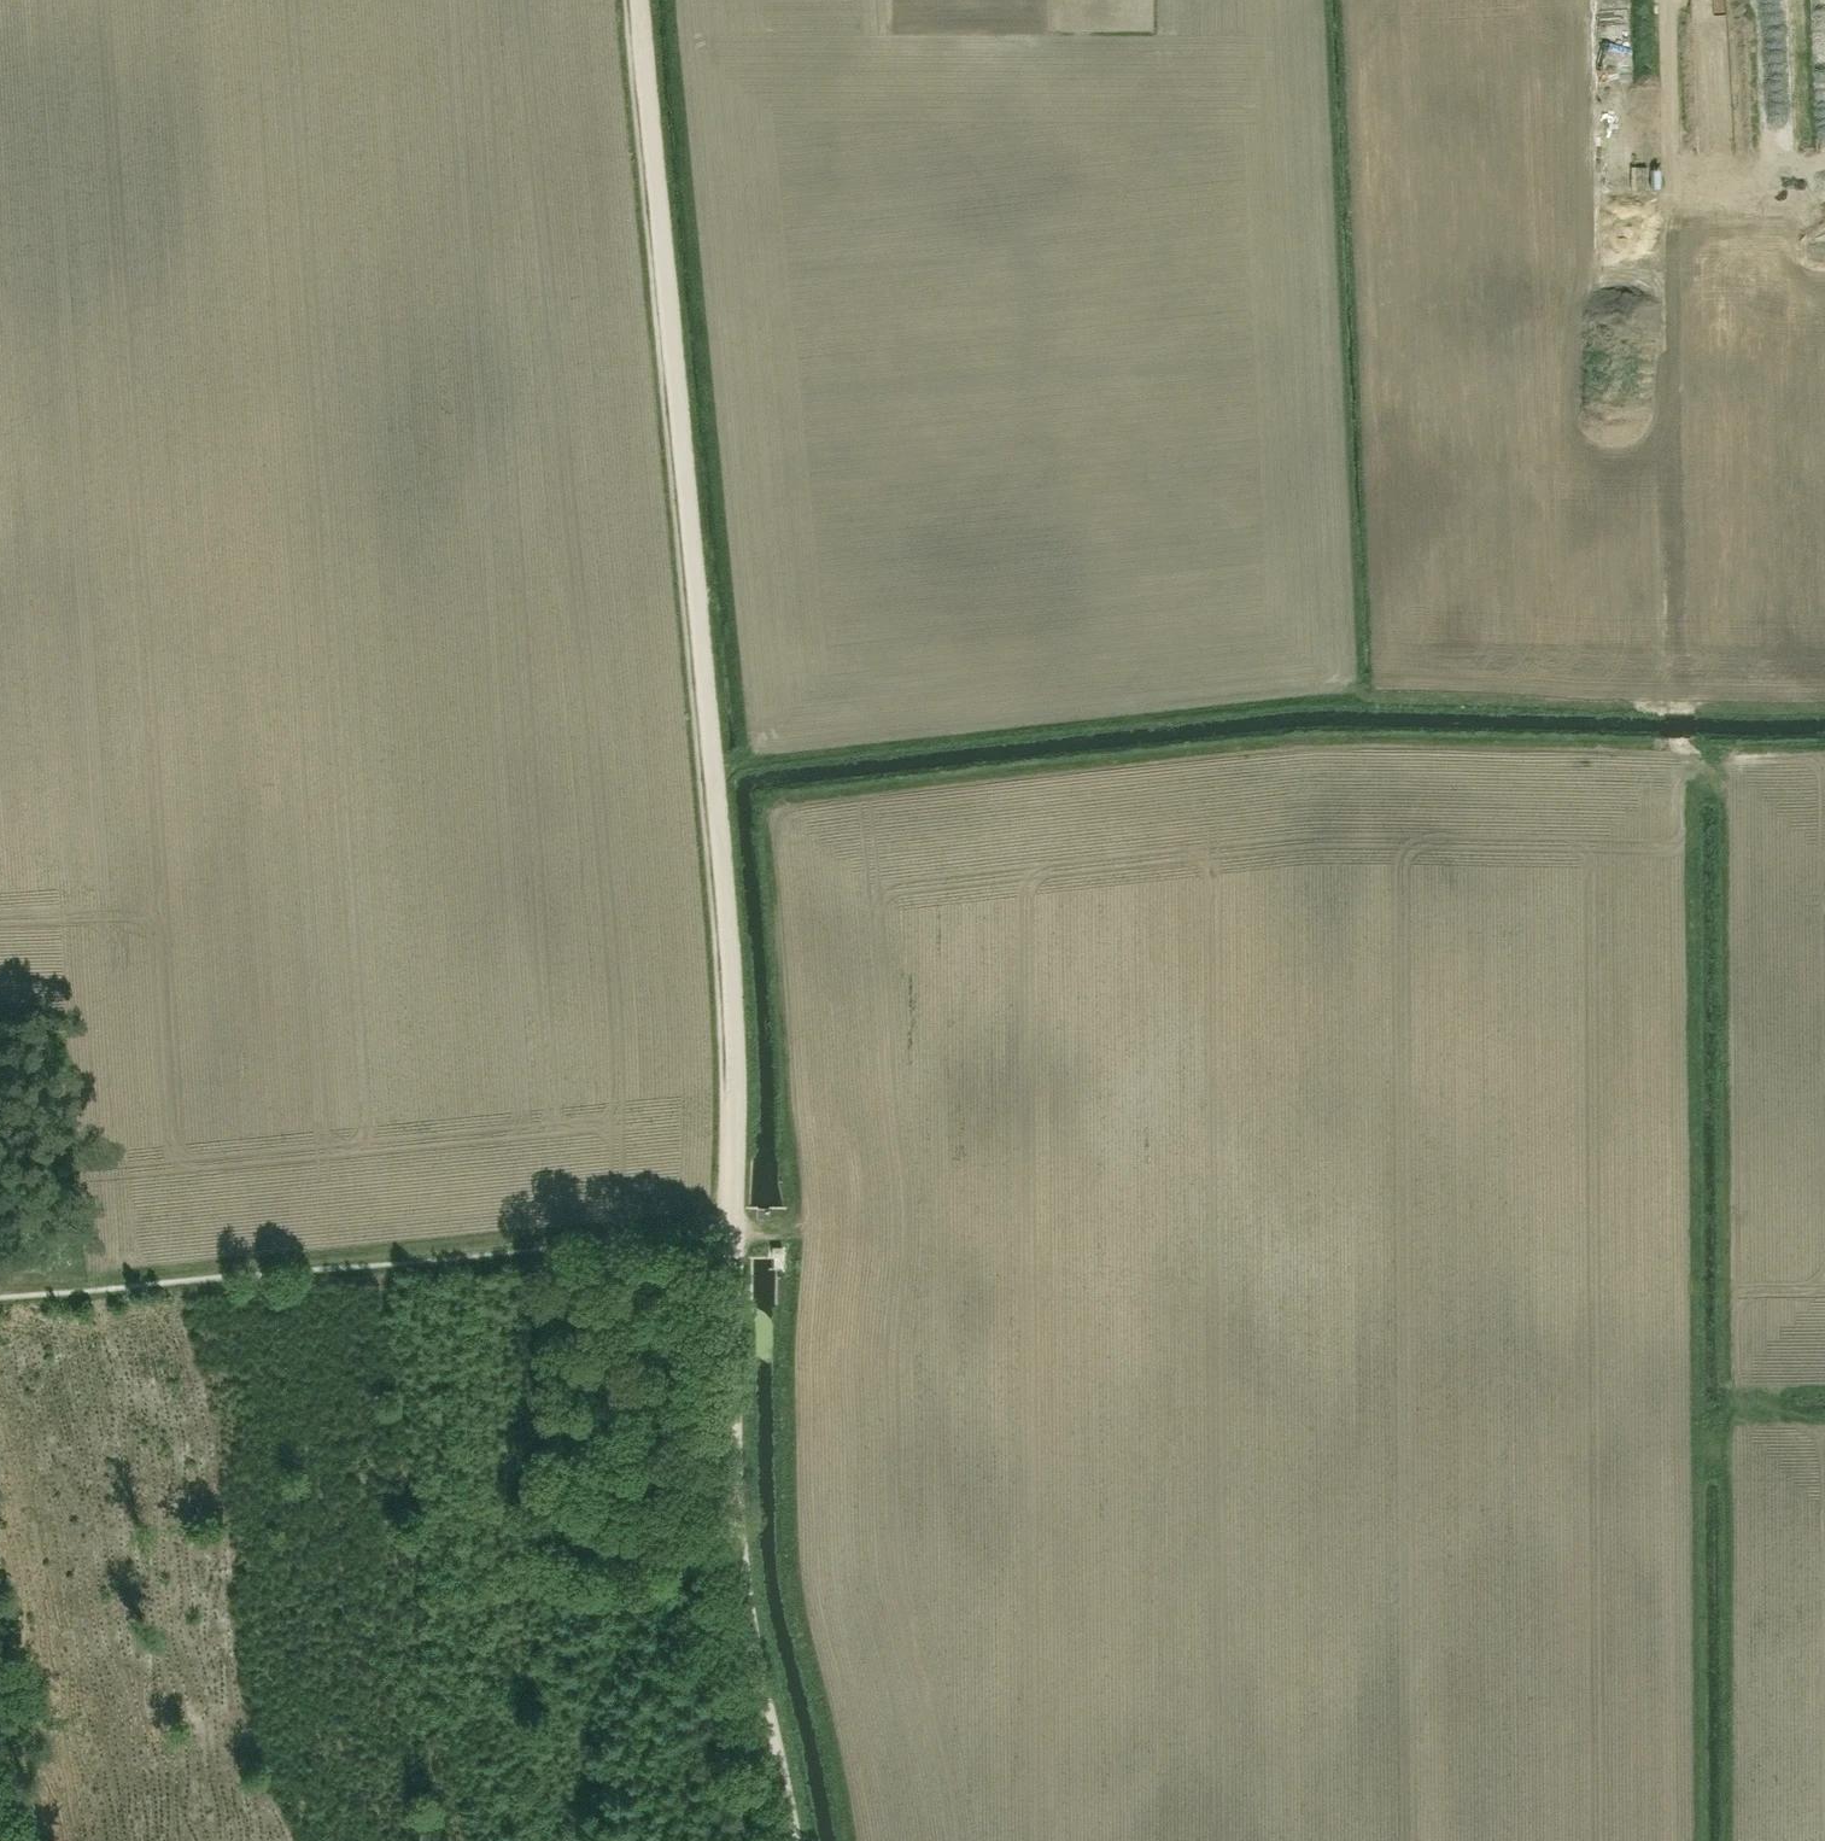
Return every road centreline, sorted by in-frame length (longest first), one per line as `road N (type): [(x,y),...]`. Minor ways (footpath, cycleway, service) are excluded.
road 1 (track): [(792,1840),(740,1554),(737,1012),(638,0)]
road 2 (track): [(1672,4),(1682,749),(1736,767)]
road 3 (track): [(0,1285),(737,1220)]

